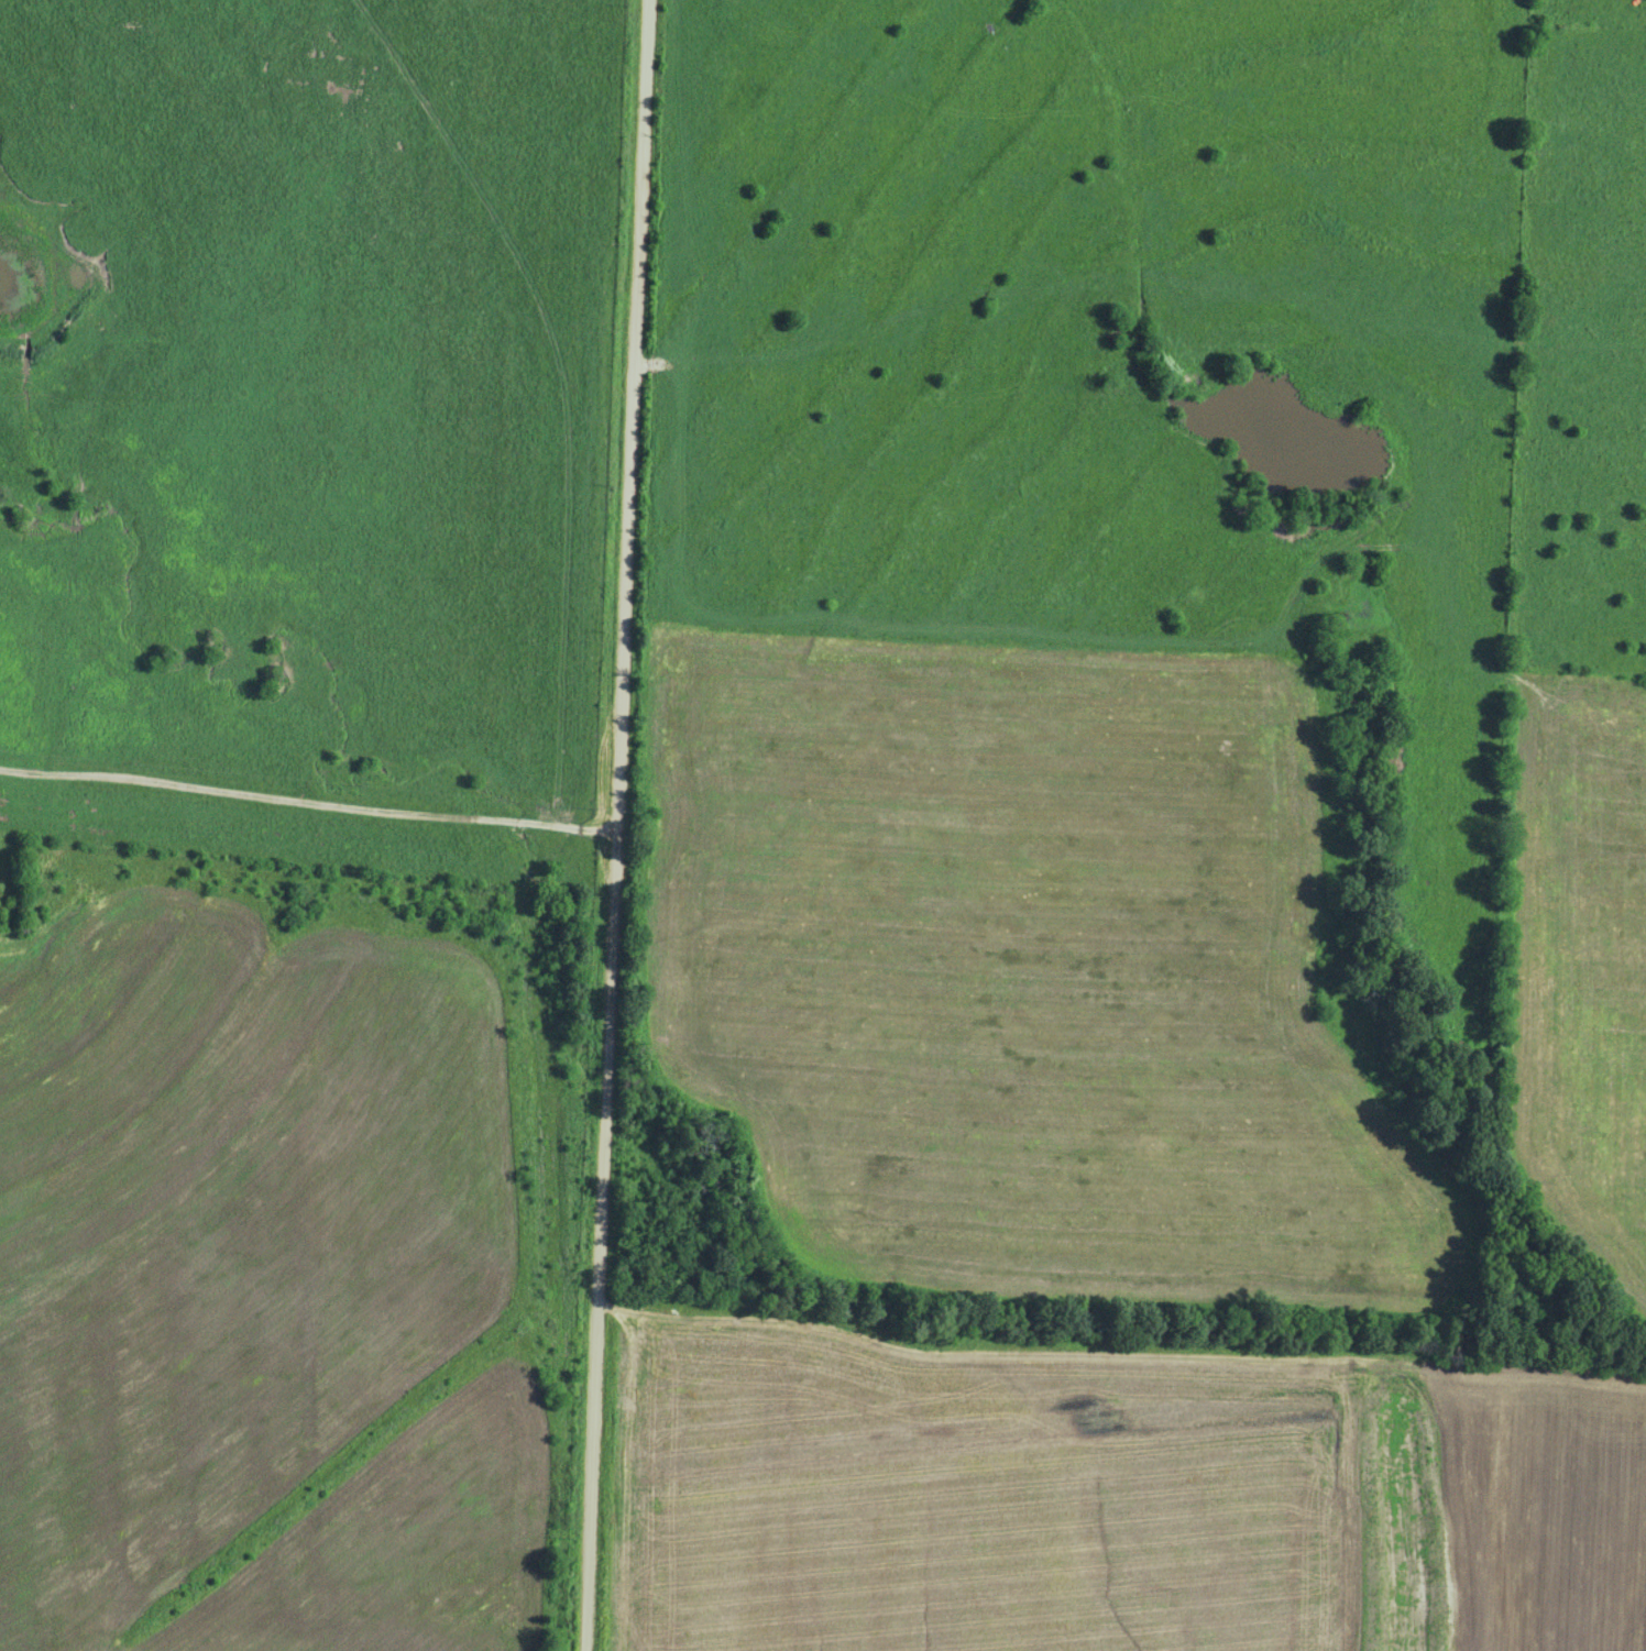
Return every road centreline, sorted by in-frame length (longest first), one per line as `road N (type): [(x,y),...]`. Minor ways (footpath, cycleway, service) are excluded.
road 1 (residential): [(590,1650),(653,0)]

